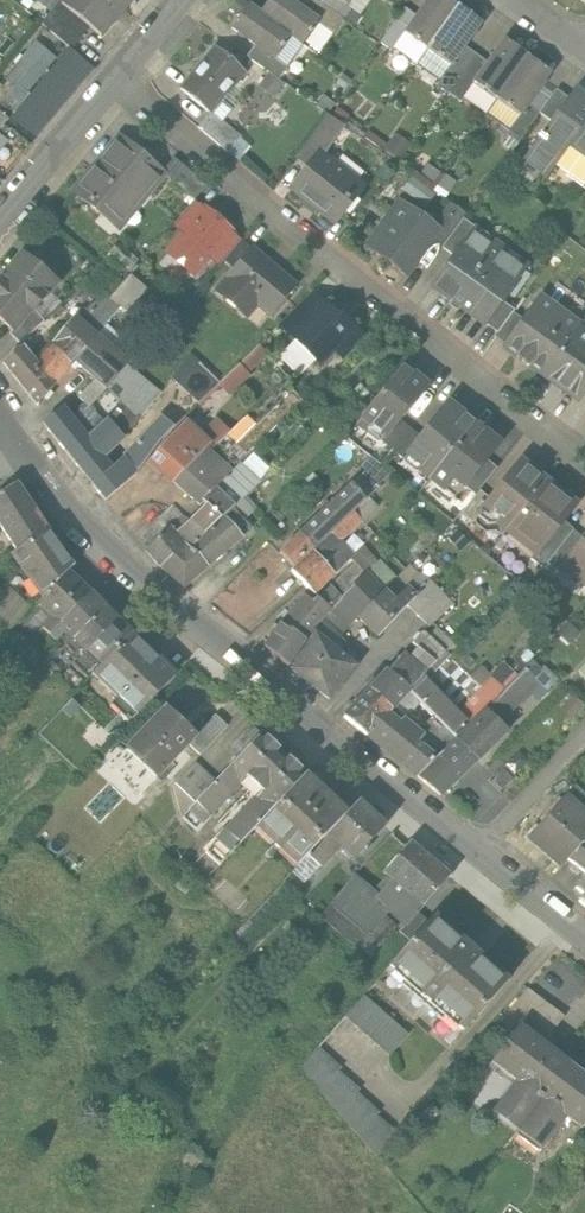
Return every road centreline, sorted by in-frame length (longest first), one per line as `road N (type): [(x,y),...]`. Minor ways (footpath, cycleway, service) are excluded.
road 1 (residential): [(584,932),(170,612),(21,444)]
road 2 (residential): [(584,457),(116,83)]
road 3 (residential): [(0,220),(116,83)]

